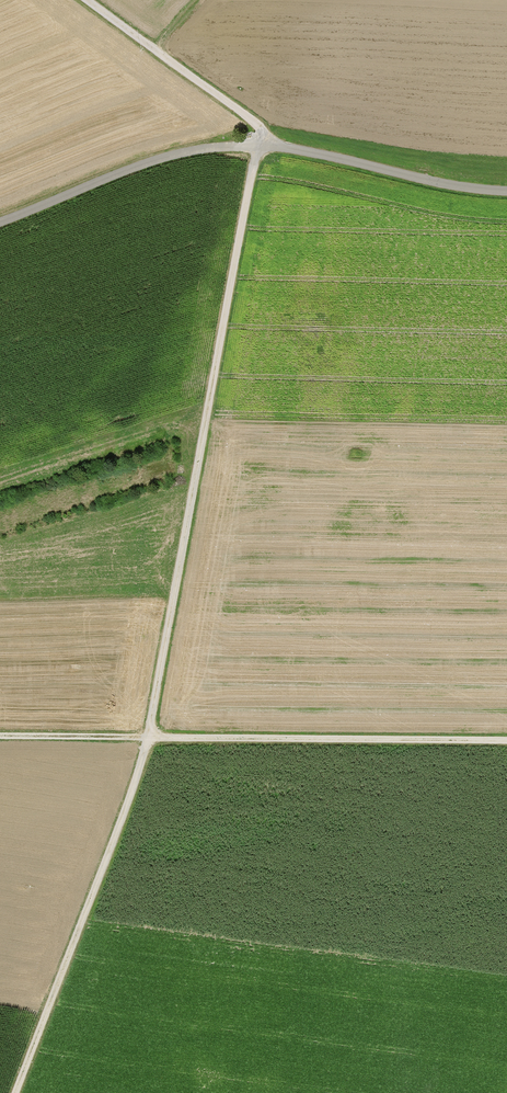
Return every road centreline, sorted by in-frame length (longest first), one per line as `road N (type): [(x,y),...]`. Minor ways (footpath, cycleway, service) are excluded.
road 1 (track): [(257,147),(145,735),(6,1092)]
road 2 (unclassified): [(0,223),(189,147),(257,147),(506,191)]
road 3 (track): [(0,735),(506,739)]
road 4 (track): [(281,151),(85,0)]

